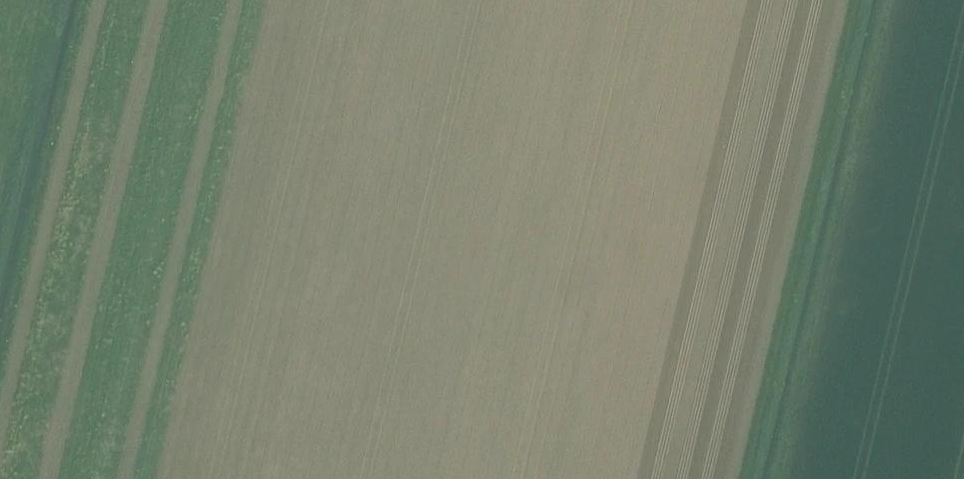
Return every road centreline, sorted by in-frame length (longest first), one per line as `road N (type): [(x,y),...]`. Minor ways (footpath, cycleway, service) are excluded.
road 1 (track): [(887,0),(776,478)]
road 2 (track): [(0,374),(87,0)]
road 3 (track): [(0,131),(33,0)]

